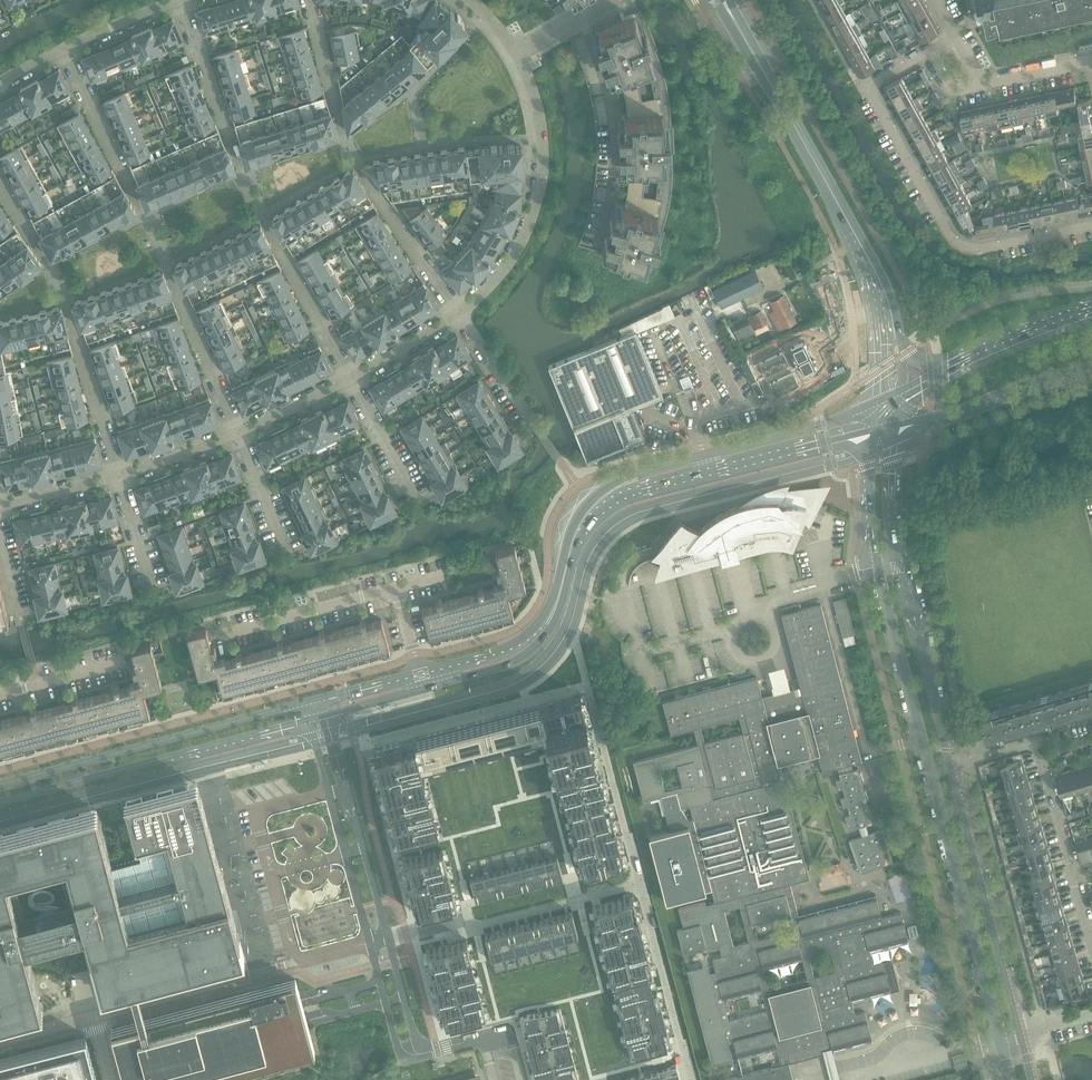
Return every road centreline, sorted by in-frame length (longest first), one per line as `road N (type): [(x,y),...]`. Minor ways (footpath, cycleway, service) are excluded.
road 1 (tertiary): [(874,432),(869,484),(878,555),(1000,1037)]
road 2 (residential): [(955,37),(867,86),(954,241),(977,250),(1091,226)]
road 3 (tertiary): [(952,768),(892,521),(896,427)]
road 4 (secondary): [(315,699),(0,785)]
road 5 (secondary): [(0,802),(309,719)]
road 6 (tertiary): [(881,310),(869,261),(740,29)]
road 7 (residential): [(461,314),(503,275),(542,189),(543,132),(518,57)]
road 8 (secondary): [(877,405),(639,474),(612,491)]
road 9 (tertiary): [(1021,1031),(952,768)]
road 10 (secondary): [(612,491),(874,432)]
road 11 (secondary): [(328,714),(506,666),(543,641),(555,608)]
road 12 (secondary): [(555,608),(509,646),(315,699)]
road 13 (residential): [(637,886),(480,926),(467,918),(389,938)]
road 14 (residential): [(580,20),(610,98),(616,141),(600,245)]
road 15 (unclassified): [(309,719),(370,943)]
road 16 (unclassified): [(389,938),(328,714)]
road 17 (secondary): [(896,427),(1091,371)]
road 18 (residential): [(955,37),(983,84),(1091,61)]
road 19 (secondary): [(1091,307),(945,369)]
road 20 (residential): [(239,436),(181,301)]
road 21 (residential): [(78,340),(122,478)]
road 22 (residential): [(284,253),(353,380)]
road 23 (residential): [(461,314),(379,196)]
road 24 (residential): [(230,134),(182,2)]
road 25 (residential): [(65,52),(129,177)]
road 26 (residential): [(418,502),(353,380)]
road 27 (secondary): [(612,491),(574,531),(555,608)]
road 28 (unclassified): [(370,943),(396,1044),(423,1054)]
road 29 (residential): [(535,424),(461,314)]
road 30 (residential): [(1076,880),(1041,755)]
road 31 (residential): [(182,2),(65,52)]
road 32 (residential): [(239,436),(353,380)]
road 33 (residential): [(353,380),(461,314)]
road 34 (residential): [(239,436),(287,553)]
road 35 (residential): [(0,507),(122,478)]
road 36 (residential): [(122,478),(239,436)]
road 37 (unclassified): [(423,1054),(389,938)]

